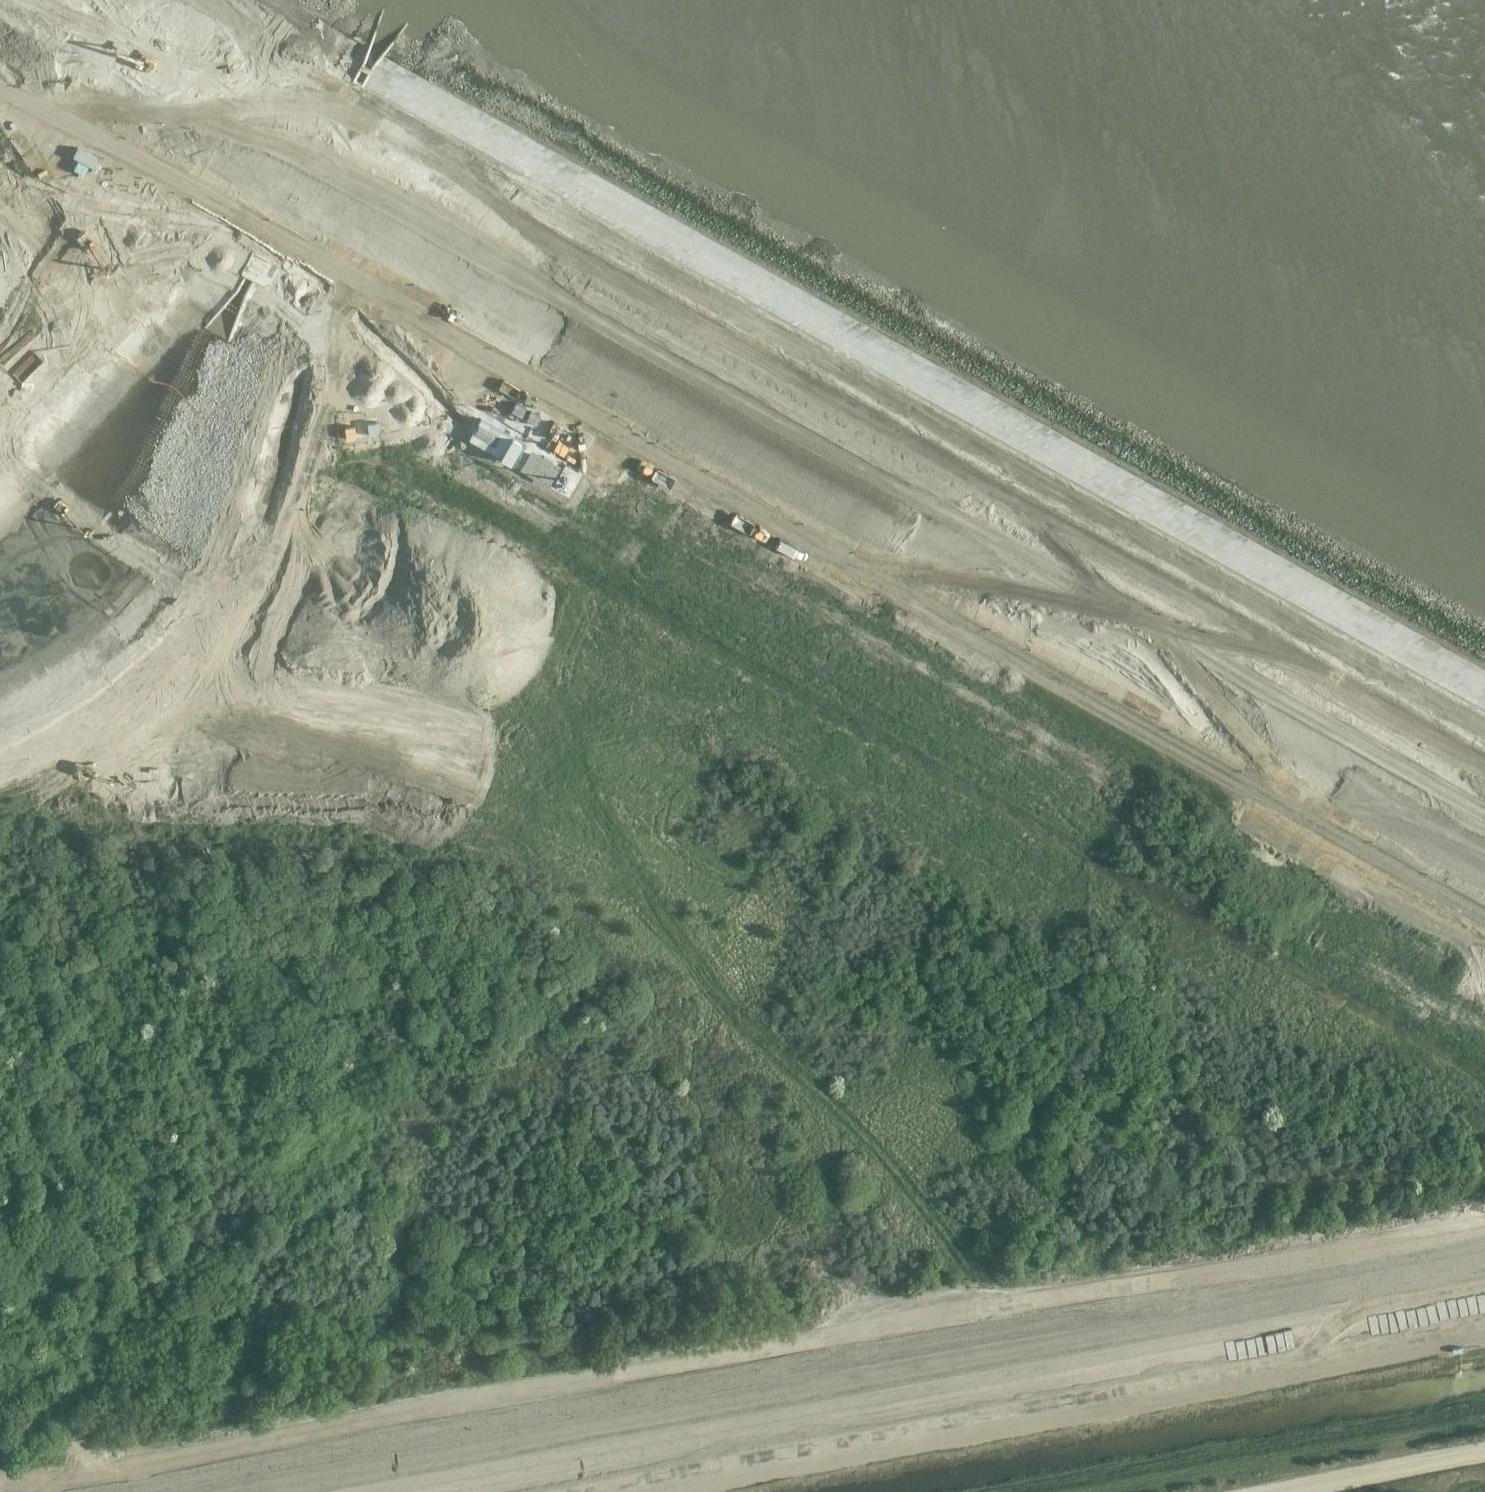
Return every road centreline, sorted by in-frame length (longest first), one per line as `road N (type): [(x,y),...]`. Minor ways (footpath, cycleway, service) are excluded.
road 1 (track): [(1484,692),(233,0)]
road 2 (track): [(1484,1449),(1253,1491)]

